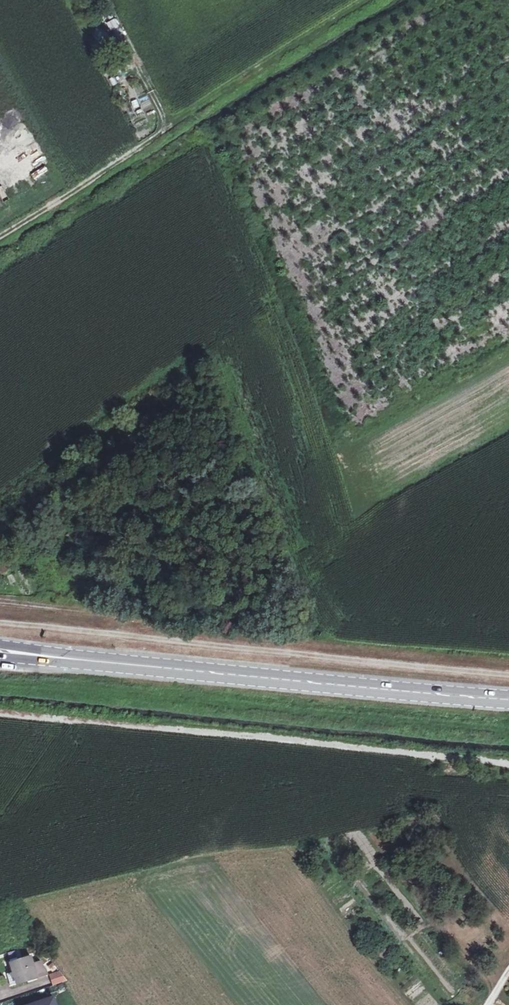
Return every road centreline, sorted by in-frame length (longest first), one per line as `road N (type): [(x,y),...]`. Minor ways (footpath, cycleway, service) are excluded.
road 1 (track): [(0,624),(508,675)]
road 2 (track): [(0,237),(381,0)]
road 3 (secondary): [(133,666),(508,699)]
road 4 (secondary): [(133,666),(0,645)]
road 5 (secondary): [(0,658),(133,666)]
road 6 (track): [(0,600),(131,615)]

